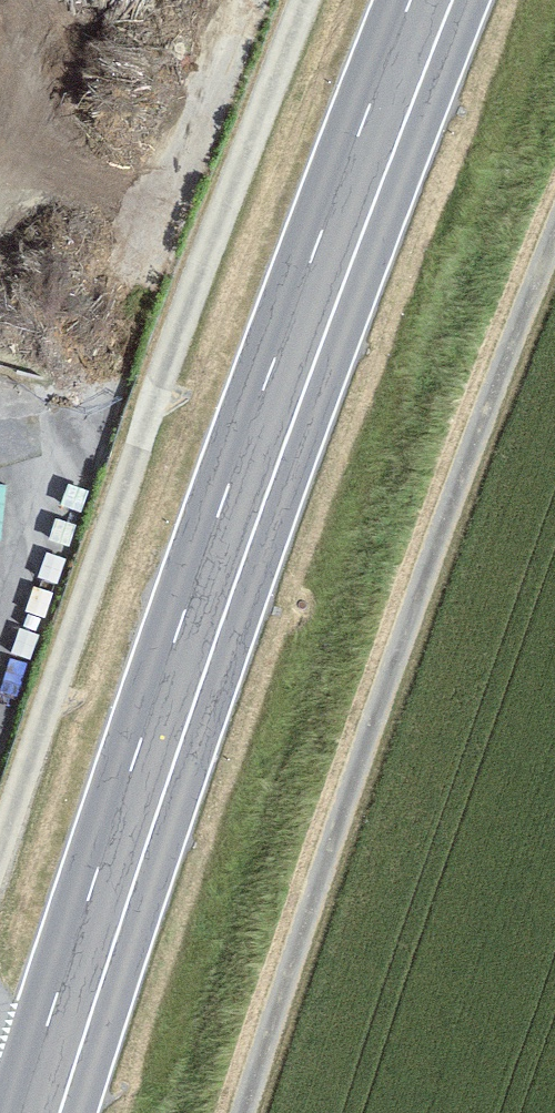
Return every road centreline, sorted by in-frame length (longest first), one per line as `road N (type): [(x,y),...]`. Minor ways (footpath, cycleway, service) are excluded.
road 1 (primary): [(432,0),(242,507),(41,1112)]
road 2 (track): [(554,238),(441,533),(243,1112)]
road 3 (track): [(304,0),(0,844)]

